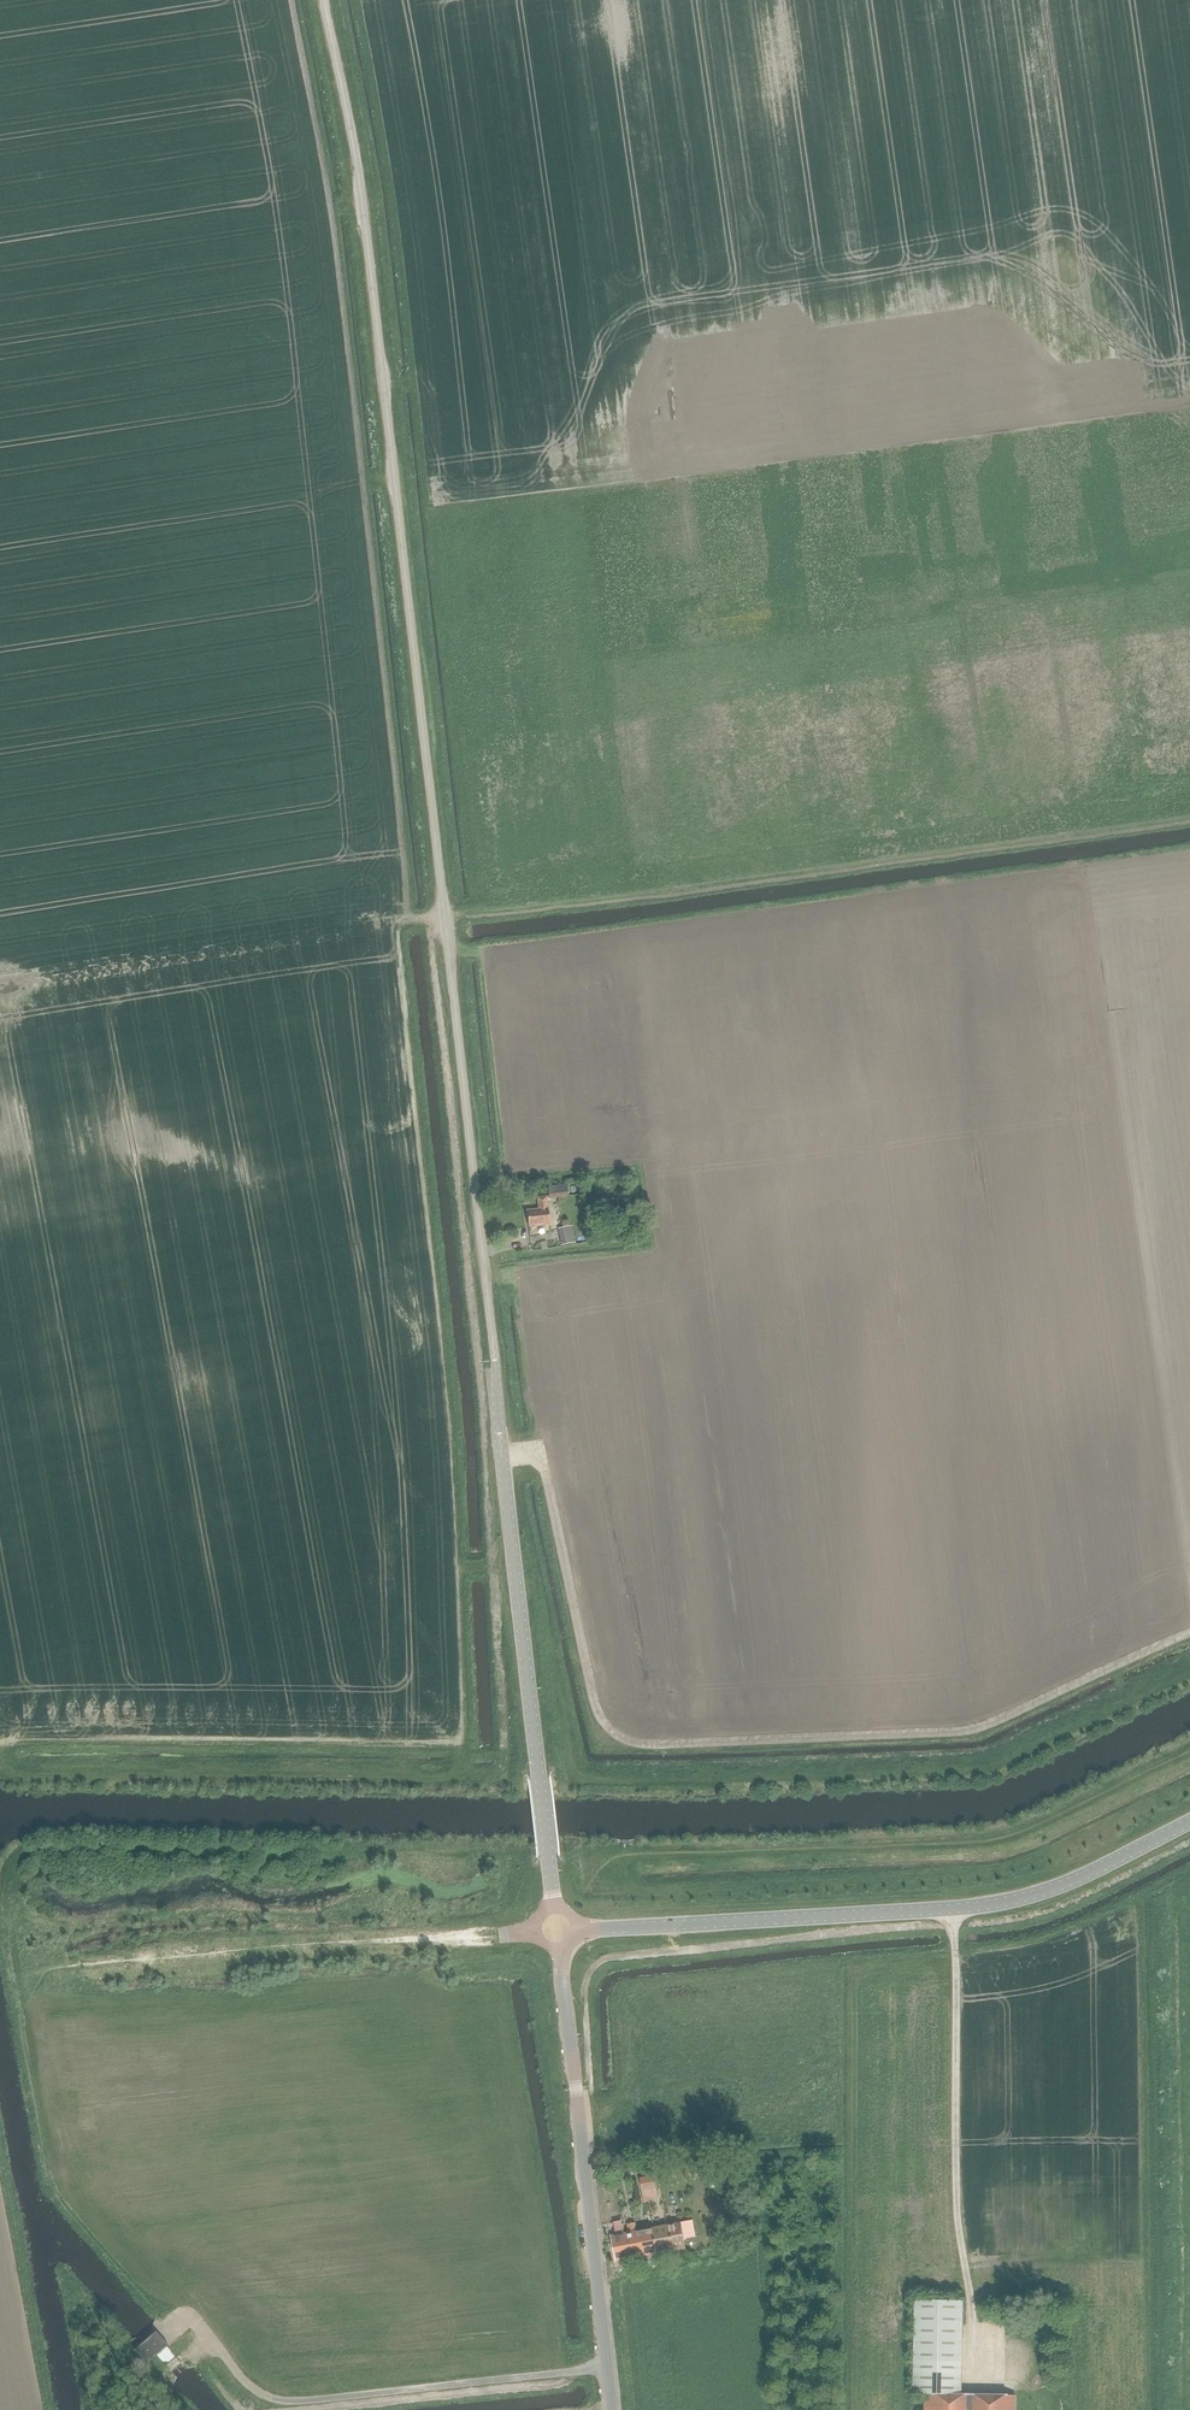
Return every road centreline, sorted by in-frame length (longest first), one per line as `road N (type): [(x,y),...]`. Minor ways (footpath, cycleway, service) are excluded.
road 1 (unclassified): [(558,1933),(360,201),(323,0)]
road 2 (unclassified): [(558,1933),(999,1905),(1074,1882),(1189,1823)]
road 3 (unclassified): [(611,2409),(558,1933)]
road 4 (track): [(82,1966),(489,1939)]

